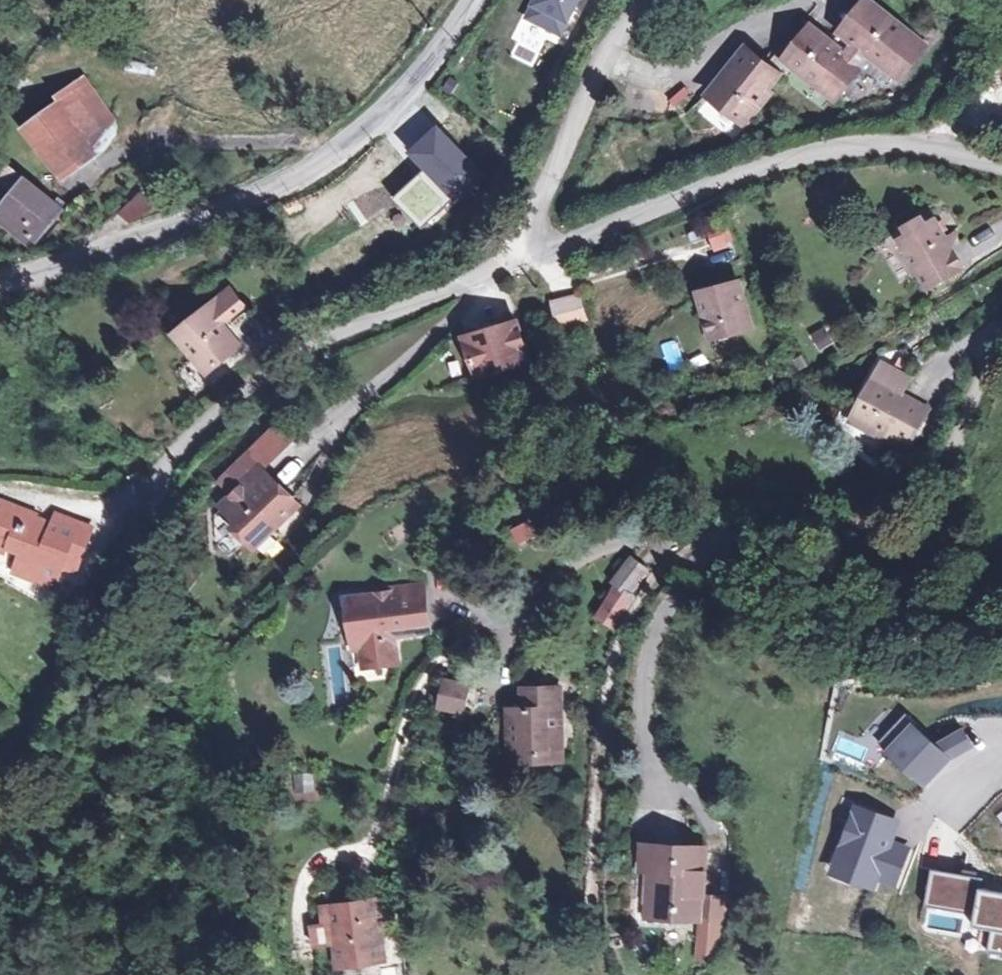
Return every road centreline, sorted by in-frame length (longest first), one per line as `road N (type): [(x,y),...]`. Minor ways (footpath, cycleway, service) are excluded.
road 1 (residential): [(1001,337),(927,497),(755,528),(633,538),(576,561),(517,617)]
road 2 (tertiary): [(0,281),(237,201),(343,151),(387,111),(476,0)]
road 3 (residential): [(536,245),(550,251),(812,149),(910,147),(1001,165)]
road 4 (track): [(603,974),(592,881),(609,691),(645,597),(664,570),(714,530)]
road 5 (residential): [(536,245),(248,386),(154,474)]
road 6 (residential): [(652,0),(623,24),(566,139),(536,245)]

